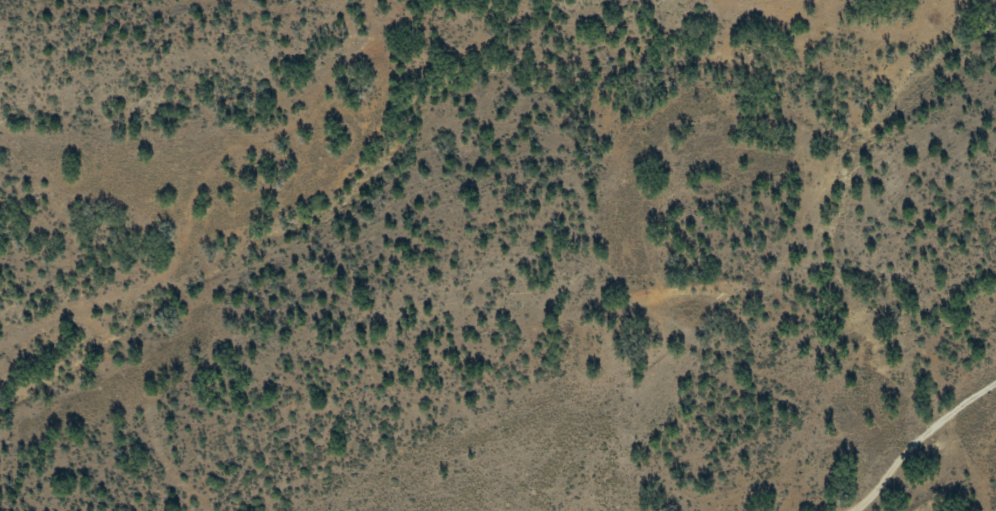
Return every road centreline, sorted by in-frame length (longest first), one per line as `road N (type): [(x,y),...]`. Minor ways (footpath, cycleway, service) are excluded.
road 1 (residential): [(995,420),(837,510)]

